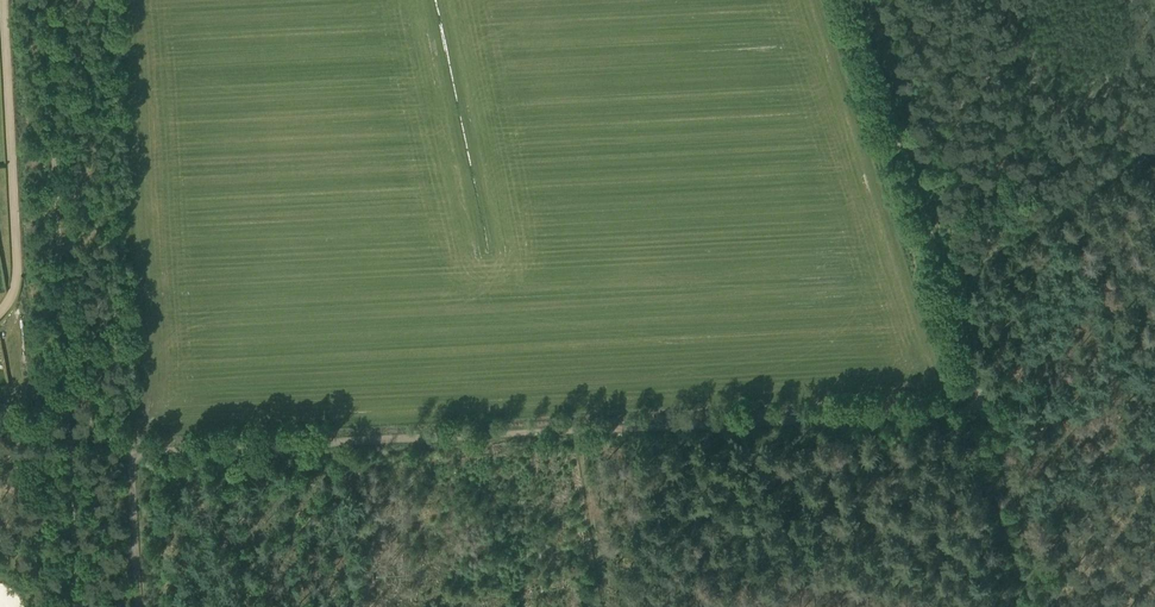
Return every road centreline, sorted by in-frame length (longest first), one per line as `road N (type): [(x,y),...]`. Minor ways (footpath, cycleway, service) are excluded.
road 1 (track): [(985,411),(129,457)]
road 2 (track): [(985,411),(856,0)]
road 3 (track): [(1051,606),(985,411)]
road 4 (track): [(129,457),(138,606)]
road 5 (track): [(71,457),(77,606)]

